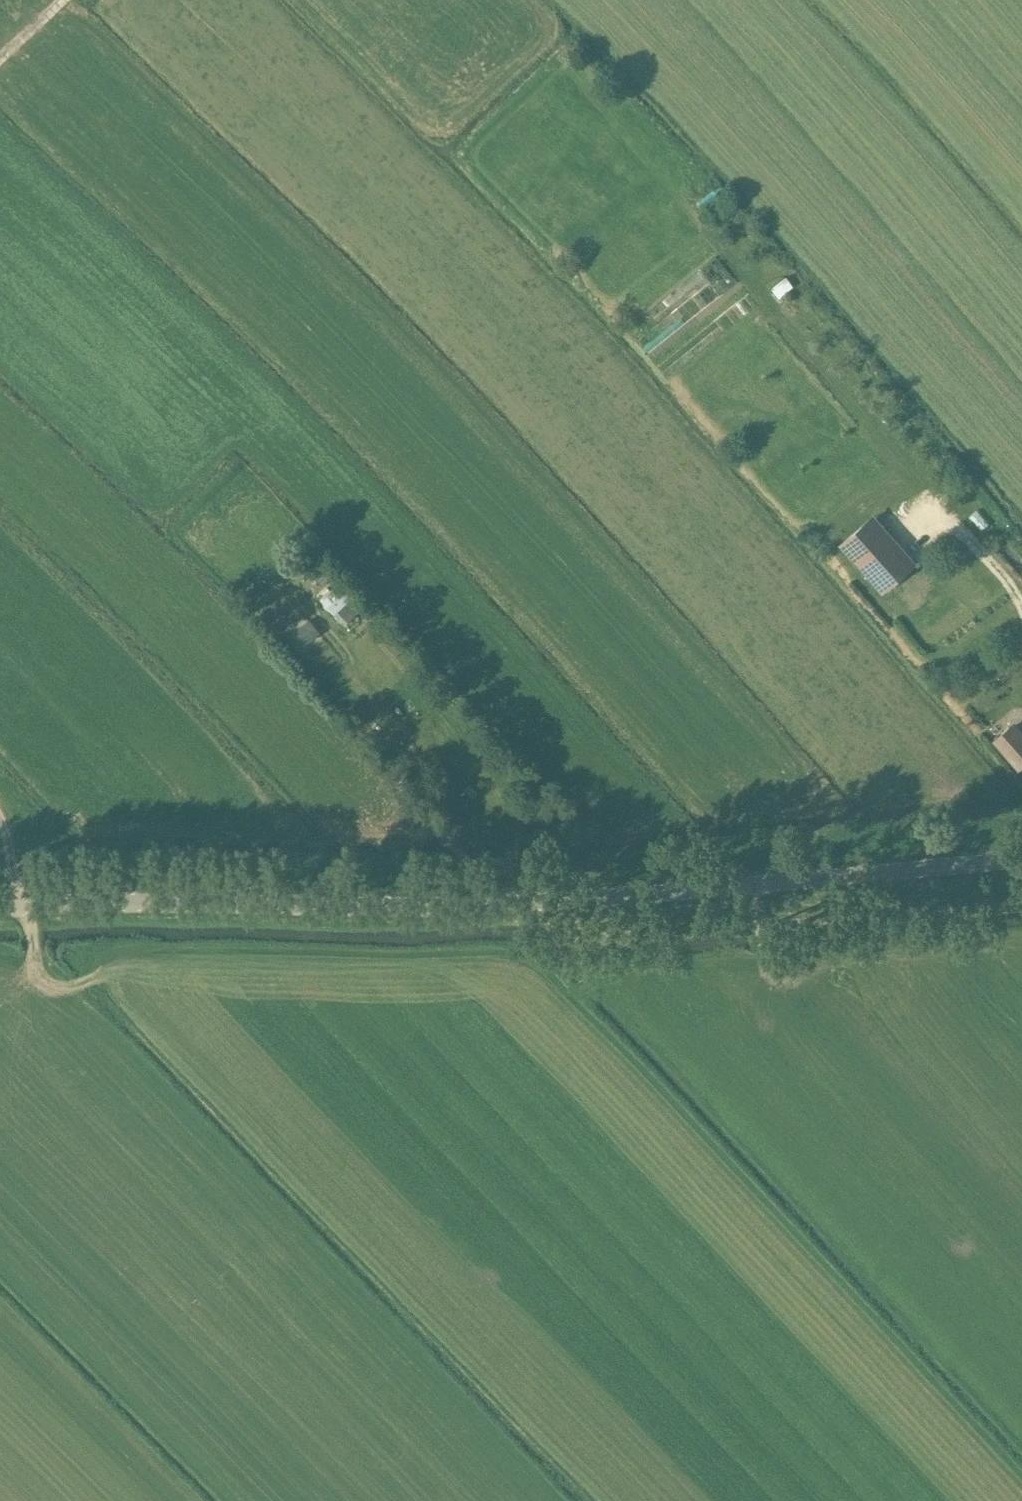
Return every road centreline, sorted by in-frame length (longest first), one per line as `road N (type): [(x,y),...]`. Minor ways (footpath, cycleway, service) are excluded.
road 1 (unclassified): [(0,907),(510,903),(1021,859)]
road 2 (track): [(1021,607),(884,435),(610,122)]

